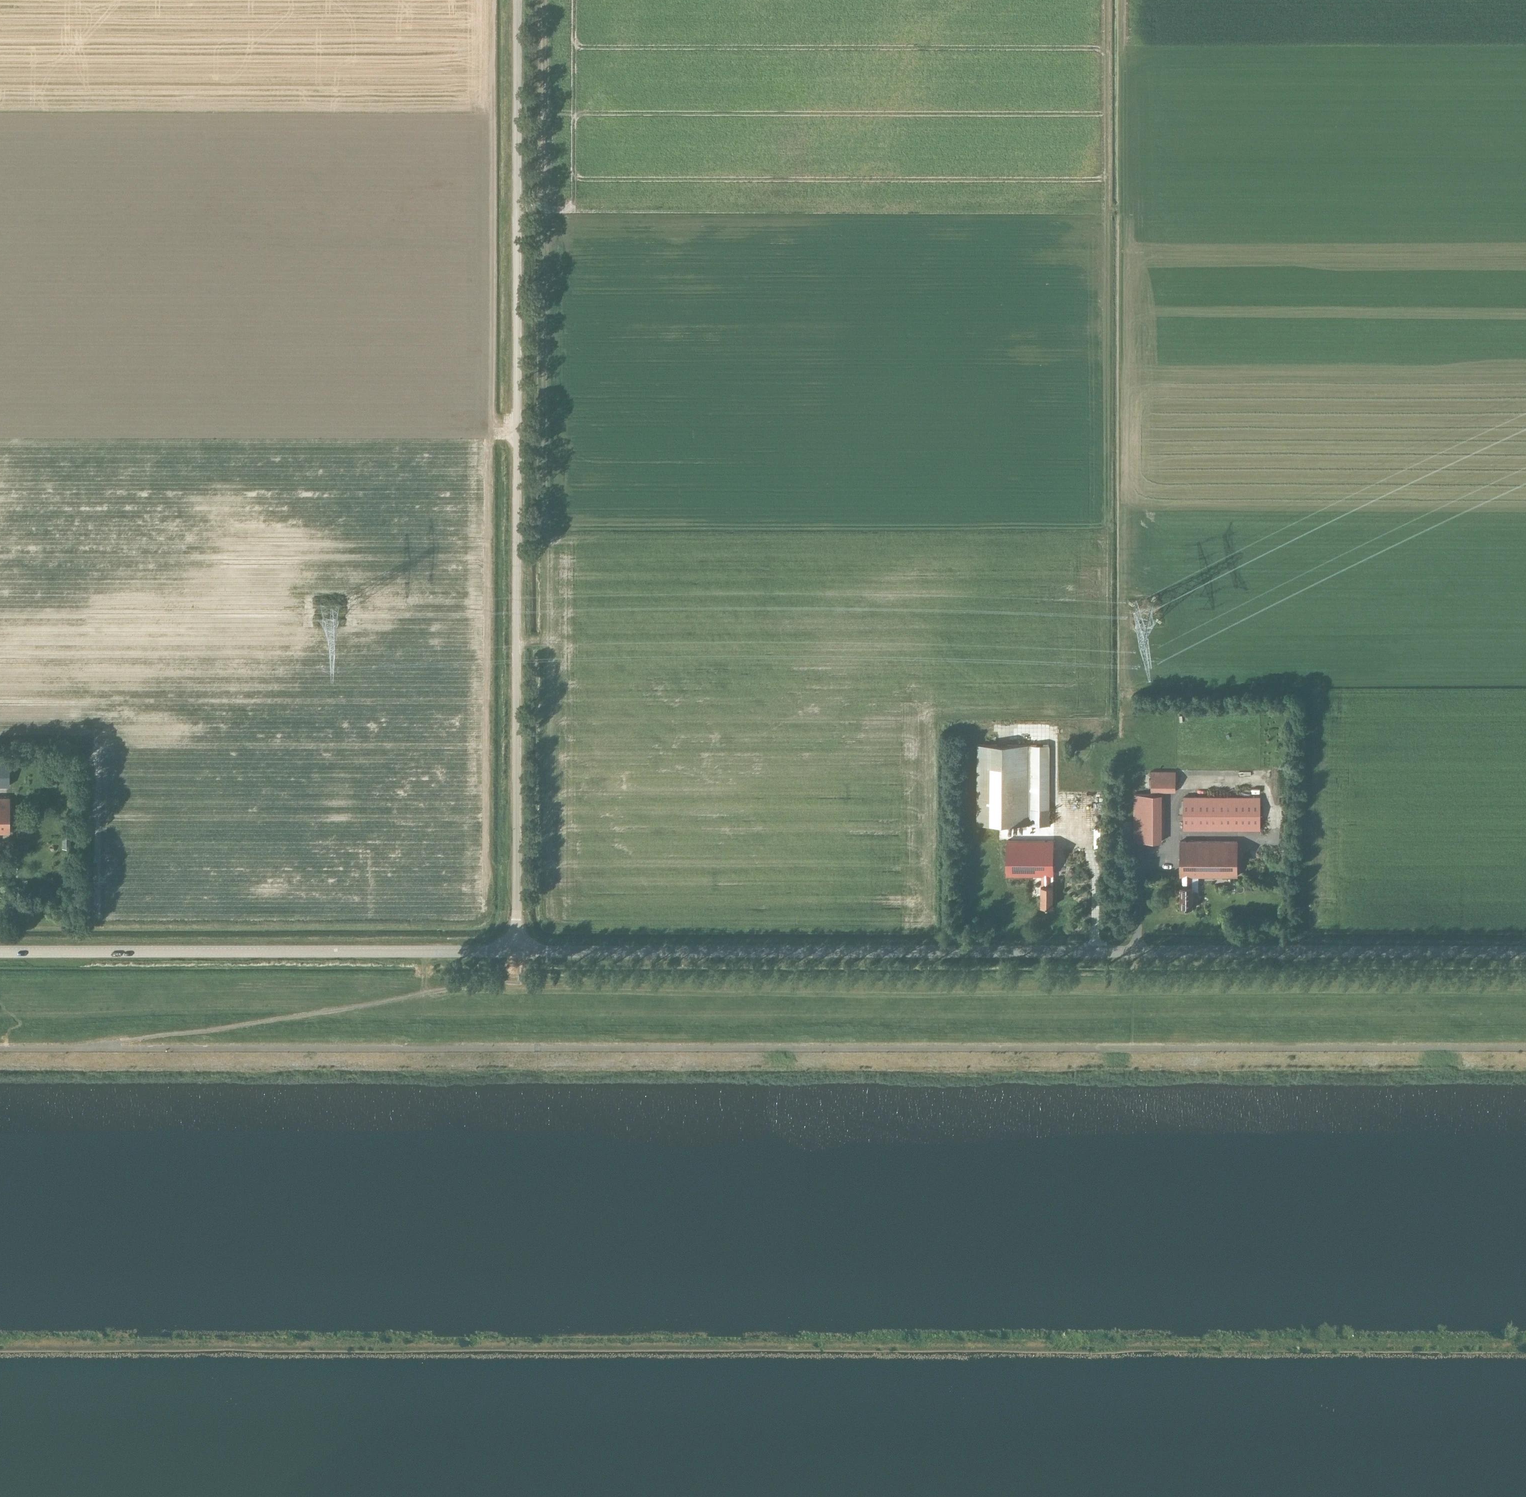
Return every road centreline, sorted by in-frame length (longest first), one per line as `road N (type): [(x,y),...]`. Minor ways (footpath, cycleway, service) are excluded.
road 1 (unclassified): [(1525,1048),(0,1049)]
road 2 (unclassified): [(549,951),(1525,951)]
road 3 (unclassified): [(516,951),(517,0)]
road 4 (unclassified): [(516,951),(0,951)]

